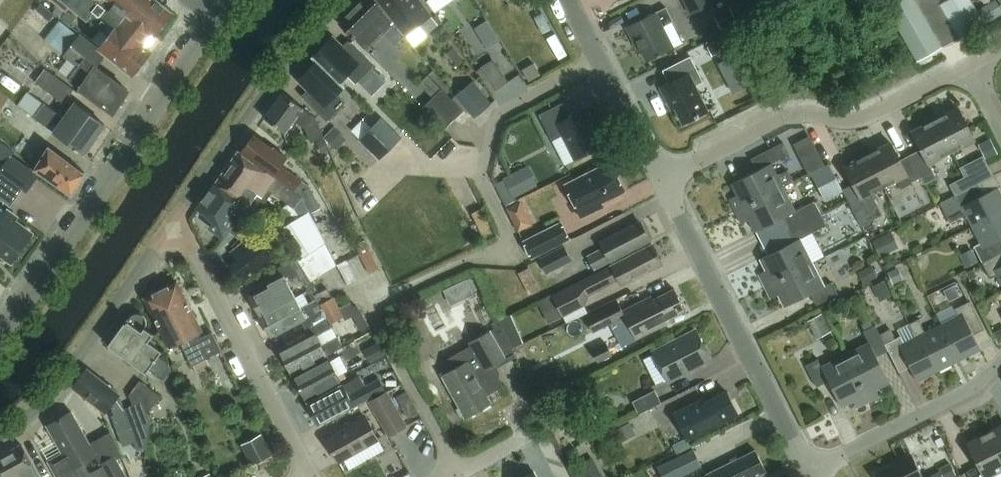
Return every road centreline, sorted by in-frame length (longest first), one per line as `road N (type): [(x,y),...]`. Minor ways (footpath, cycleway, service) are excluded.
road 1 (residential): [(457,470),(373,315),(375,304),(503,248),(511,234),(484,172),(504,120),(530,93),(599,60)]
road 2 (residential): [(0,329),(216,16)]
road 3 (residential): [(662,177),(787,114),(853,122),(968,65)]
road 4 (residential): [(811,471),(662,177)]
road 5 (residential): [(310,473),(177,218)]
road 6 (residential): [(177,218),(49,399),(0,439)]
road 7 (residential): [(339,0),(177,218)]
road 8 (residential): [(811,471),(973,387),(1000,357)]
road 9 (residential): [(662,177),(599,60)]

